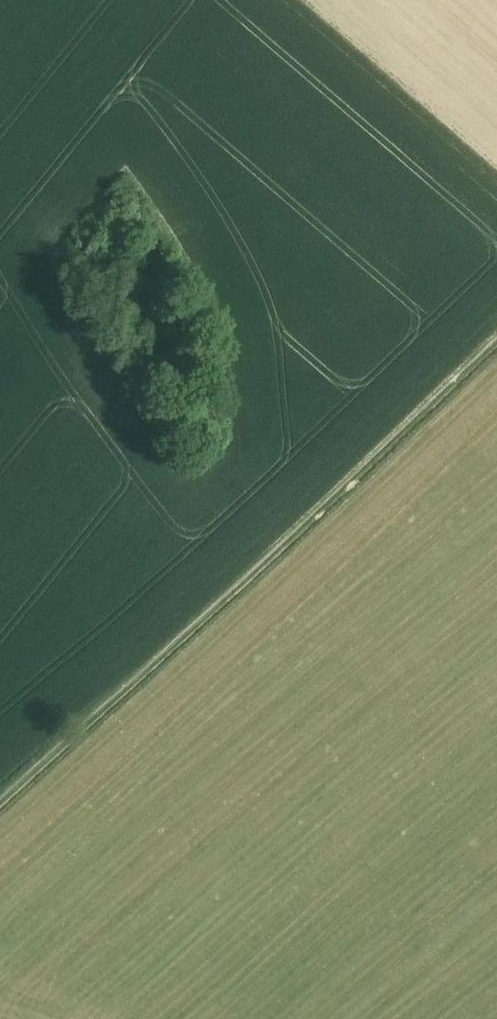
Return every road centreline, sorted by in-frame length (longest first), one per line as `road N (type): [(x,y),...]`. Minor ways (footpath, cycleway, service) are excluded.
road 1 (track): [(0,794),(496,334)]

